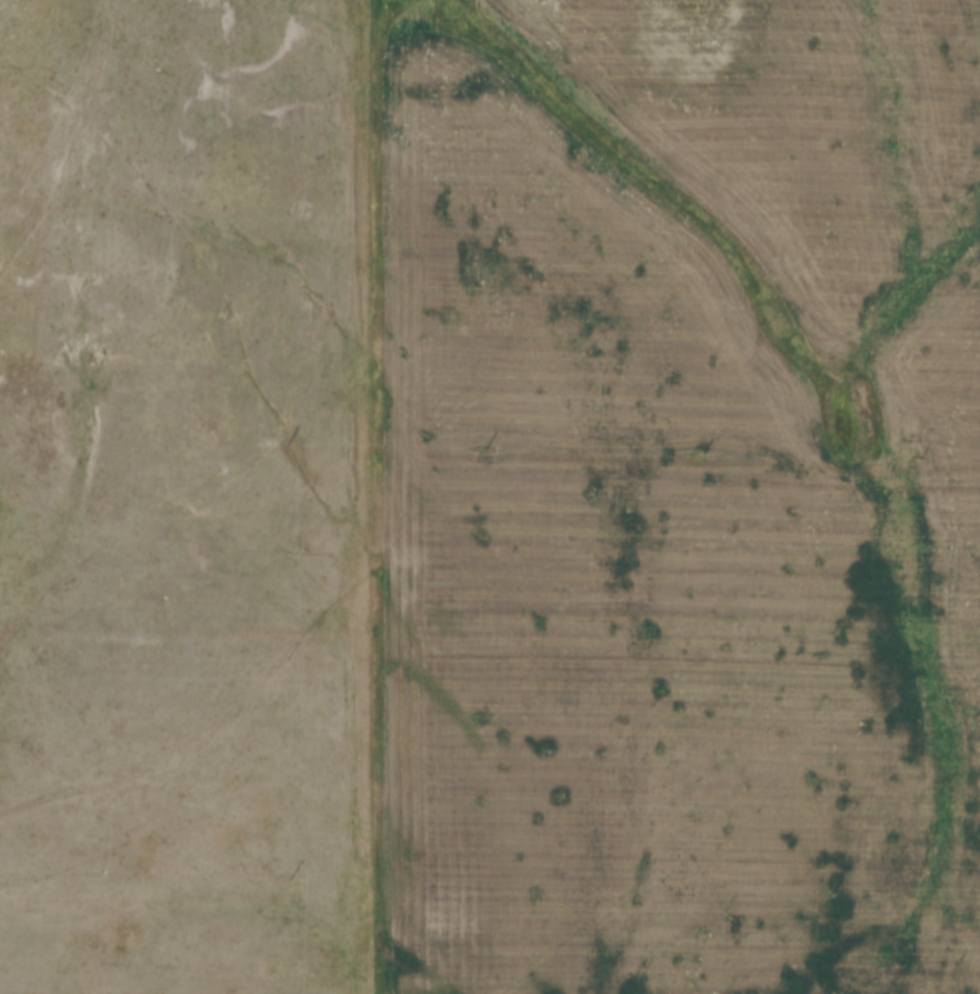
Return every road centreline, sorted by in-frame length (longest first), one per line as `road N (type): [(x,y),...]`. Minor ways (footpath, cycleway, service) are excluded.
road 1 (track): [(371,993),(368,25)]

